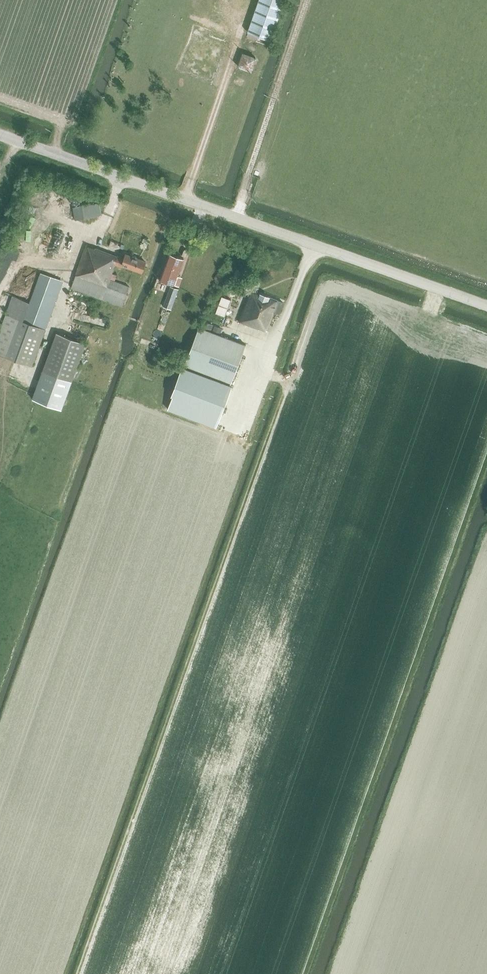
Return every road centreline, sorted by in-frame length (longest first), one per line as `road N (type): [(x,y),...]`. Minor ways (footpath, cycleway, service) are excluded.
road 1 (unclassified): [(486,306),(0,135)]

